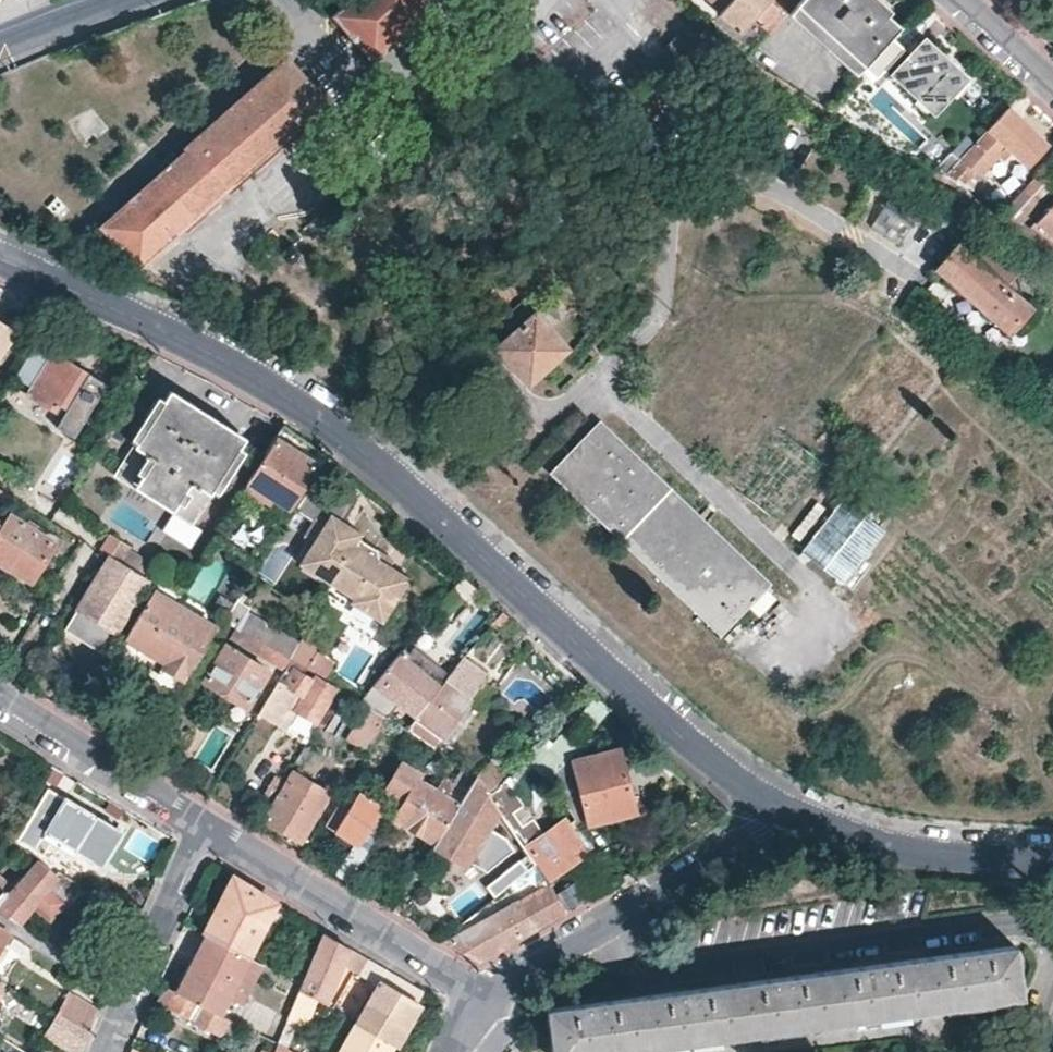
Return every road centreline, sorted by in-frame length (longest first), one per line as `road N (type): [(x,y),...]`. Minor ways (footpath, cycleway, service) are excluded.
road 1 (tertiary): [(0,258),(271,380),(496,557),(781,813)]
road 2 (residential): [(781,813),(486,1000)]
road 3 (residential): [(205,820),(486,1000)]
road 4 (tertiary): [(781,813),(909,847),(1052,859)]
road 5 (residential): [(205,820),(105,1051)]
road 6 (residential): [(0,692),(205,820)]
road 7 (tertiary): [(117,0),(0,42)]
road 8 (residential): [(1052,81),(964,0)]

